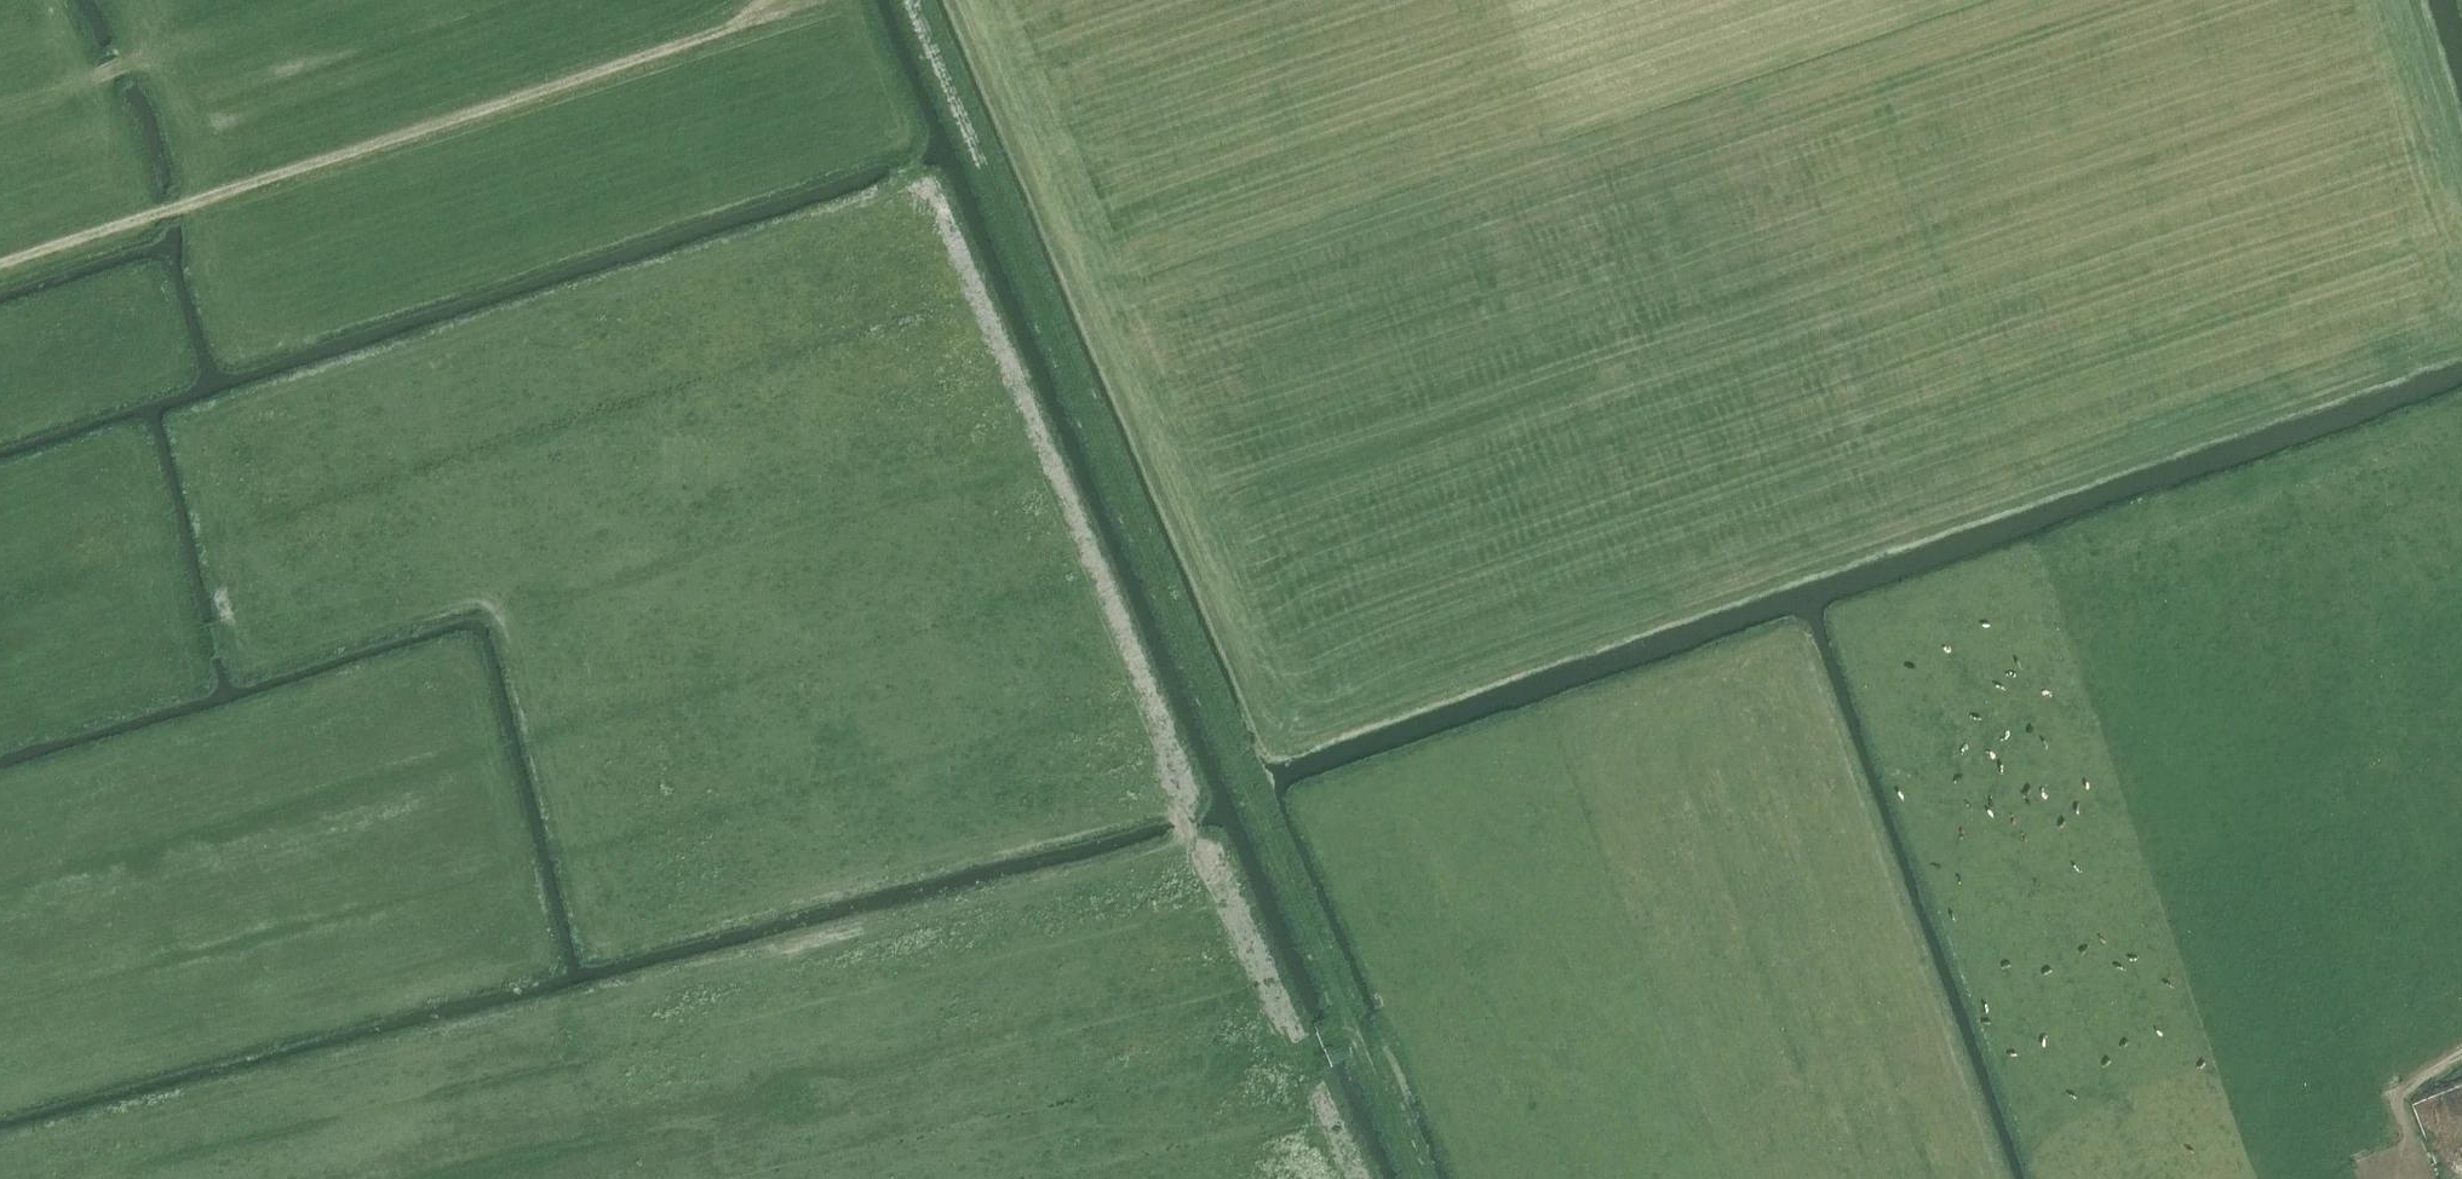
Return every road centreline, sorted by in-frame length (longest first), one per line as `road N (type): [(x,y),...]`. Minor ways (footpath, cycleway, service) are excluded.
road 1 (track): [(824,2),(738,23),(0,264)]

